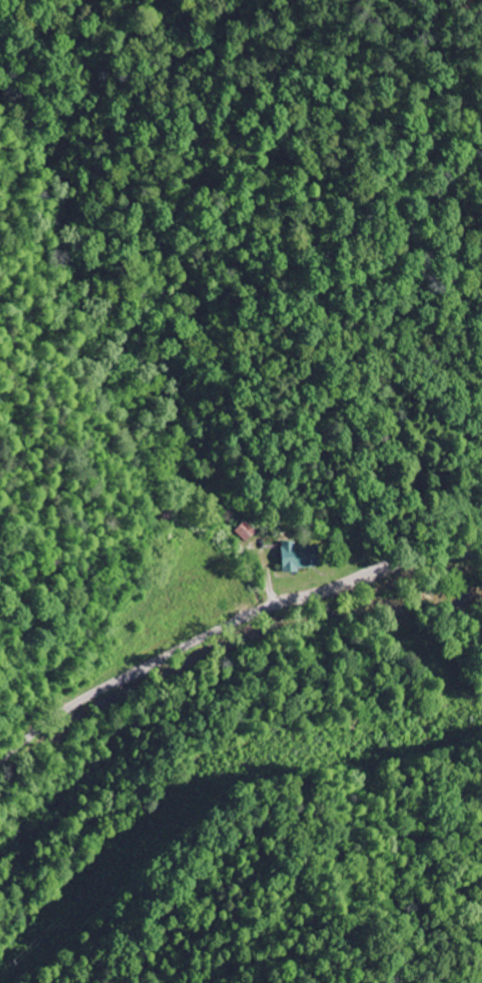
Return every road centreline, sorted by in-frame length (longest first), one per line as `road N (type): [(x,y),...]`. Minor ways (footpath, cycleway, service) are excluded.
road 1 (secondary): [(0,759),(81,700),(239,619),(392,563),(481,551)]

